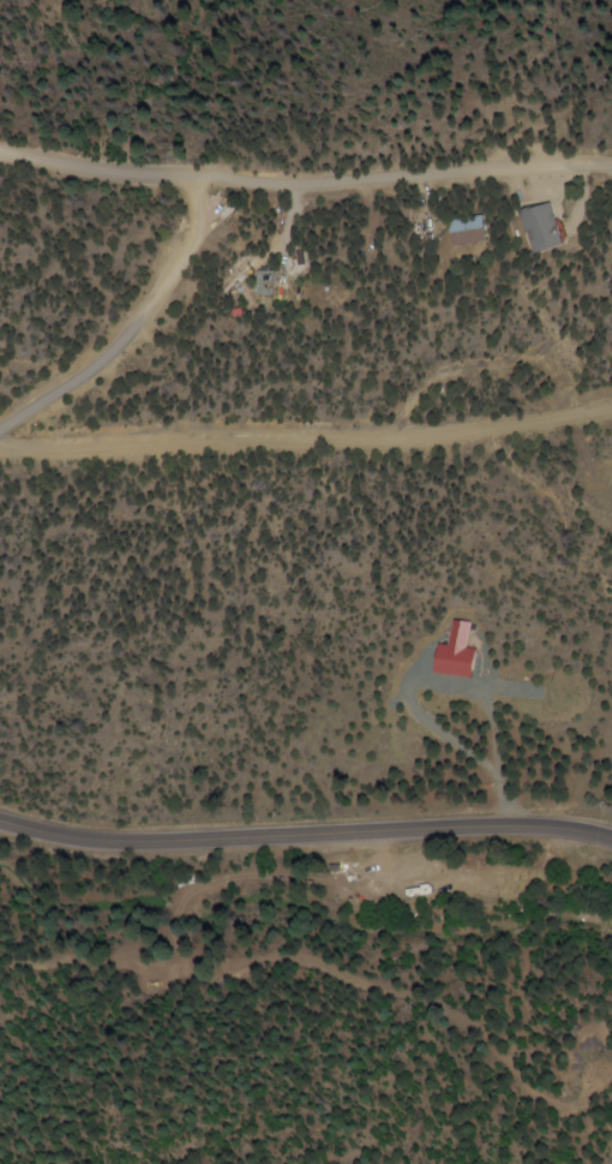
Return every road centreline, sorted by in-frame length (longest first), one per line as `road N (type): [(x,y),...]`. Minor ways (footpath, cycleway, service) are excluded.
road 1 (secondary): [(611,840),(516,824),(65,842),(0,823)]
road 2 (residential): [(0,182),(173,192),(570,143),(611,145)]
road 3 (residential): [(0,445),(38,425),(173,192)]

